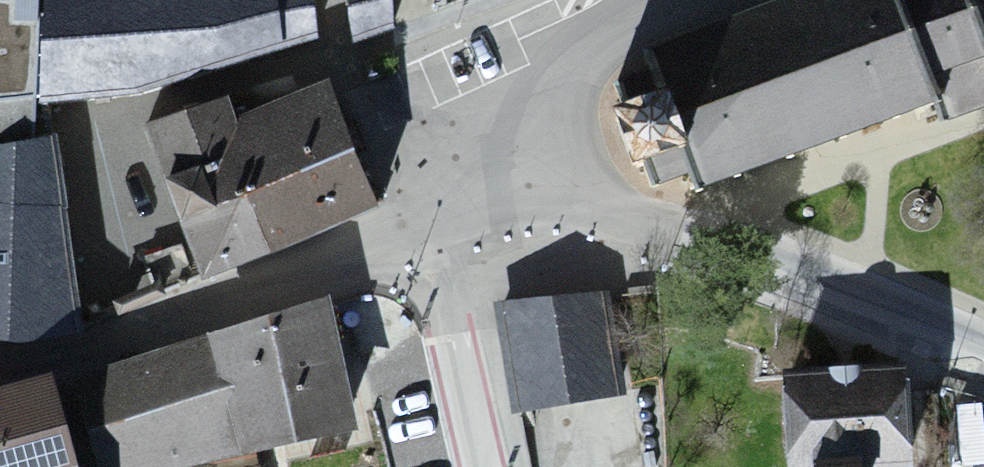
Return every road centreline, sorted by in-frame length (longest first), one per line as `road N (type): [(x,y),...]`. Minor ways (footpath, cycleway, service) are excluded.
road 1 (residential): [(516,164),(983,373)]
road 2 (tertiary): [(0,381),(229,317),(431,233)]
road 3 (tertiary): [(516,164),(631,25),(702,0)]
road 4 (residential): [(488,466),(431,233)]

